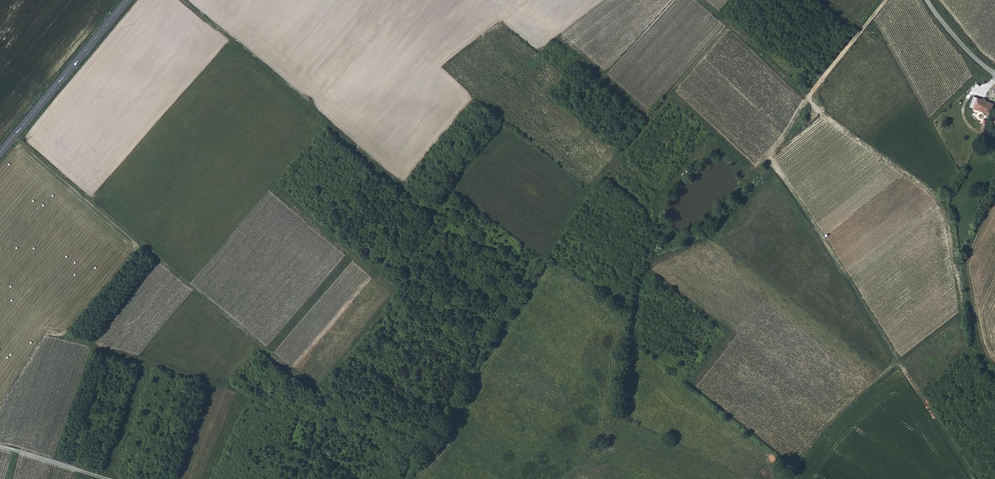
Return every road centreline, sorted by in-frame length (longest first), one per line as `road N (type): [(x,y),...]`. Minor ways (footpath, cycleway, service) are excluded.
road 1 (track): [(402,478),(587,193),(728,27)]
road 2 (track): [(807,100),(771,158),(972,478)]
road 3 (secondary): [(127,0),(0,154)]
road 4 (track): [(14,138),(154,255)]
road 5 (track): [(699,0),(807,100)]
road 6 (track): [(807,100),(885,0)]

